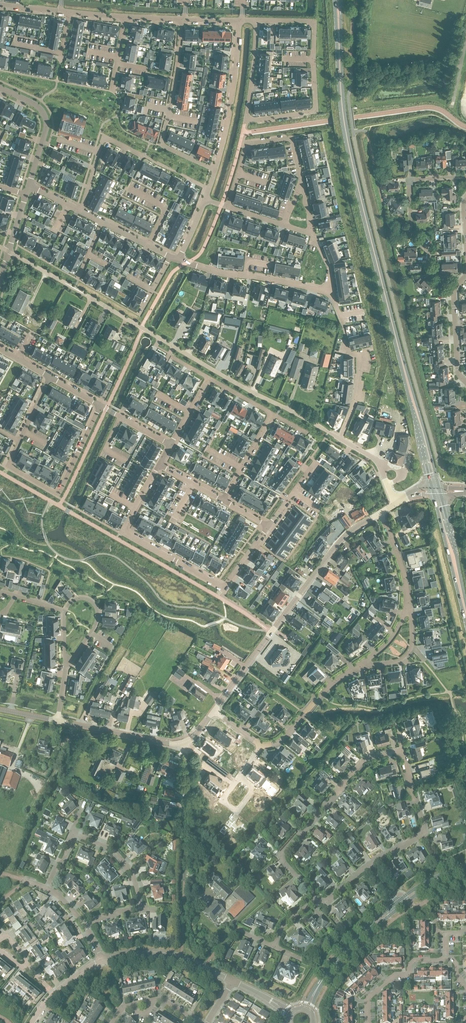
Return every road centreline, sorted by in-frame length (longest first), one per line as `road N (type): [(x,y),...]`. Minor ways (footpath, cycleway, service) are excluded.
road 1 (primary): [(435,491),(349,146),(338,13)]
road 2 (residential): [(339,438),(50,275)]
road 3 (tertiary): [(214,710),(336,546),(379,513)]
road 4 (residential): [(50,377),(9,466),(59,494),(100,405)]
road 5 (residential): [(404,755),(361,762),(279,852),(320,902)]
road 6 (residential): [(46,887),(77,832),(108,848),(126,871),(131,902),(83,925)]
road 7 (residential): [(123,532),(224,588),(269,526)]
road 8 (residential): [(216,170),(162,145),(181,19)]
road 9 (residential): [(454,288),(429,269),(427,249),(412,236),(409,180),(465,177)]
road 10 (residential): [(256,21),(245,120),(315,112)]
road 11 (residential): [(179,260),(332,292)]
road 12 (residential): [(302,180),(292,138),(247,145),(228,207)]
road 13 (residential): [(239,20),(216,170)]
road 14 (residential): [(315,112),(313,22),(256,21)]
road 15 (residential): [(184,881),(184,743)]
road 16 (residential): [(232,981),(169,952),(102,960)]
road 17 (tertiary): [(308,1006),(347,948),(396,905)]
road 18 (tertiary): [(57,722),(184,743)]
road 19 (primary): [(465,615),(435,491)]
road 20 (residential): [(0,88),(46,117),(30,187)]
road 21 (residential): [(263,745),(283,737),(358,666)]
road 22 (residential): [(339,438),(361,358),(349,354),(343,326)]
road 23 (residential): [(81,212),(105,137),(144,156)]
road 24 (residential): [(445,957),(413,960),(407,972),(387,977),(367,997),(369,1022)]

